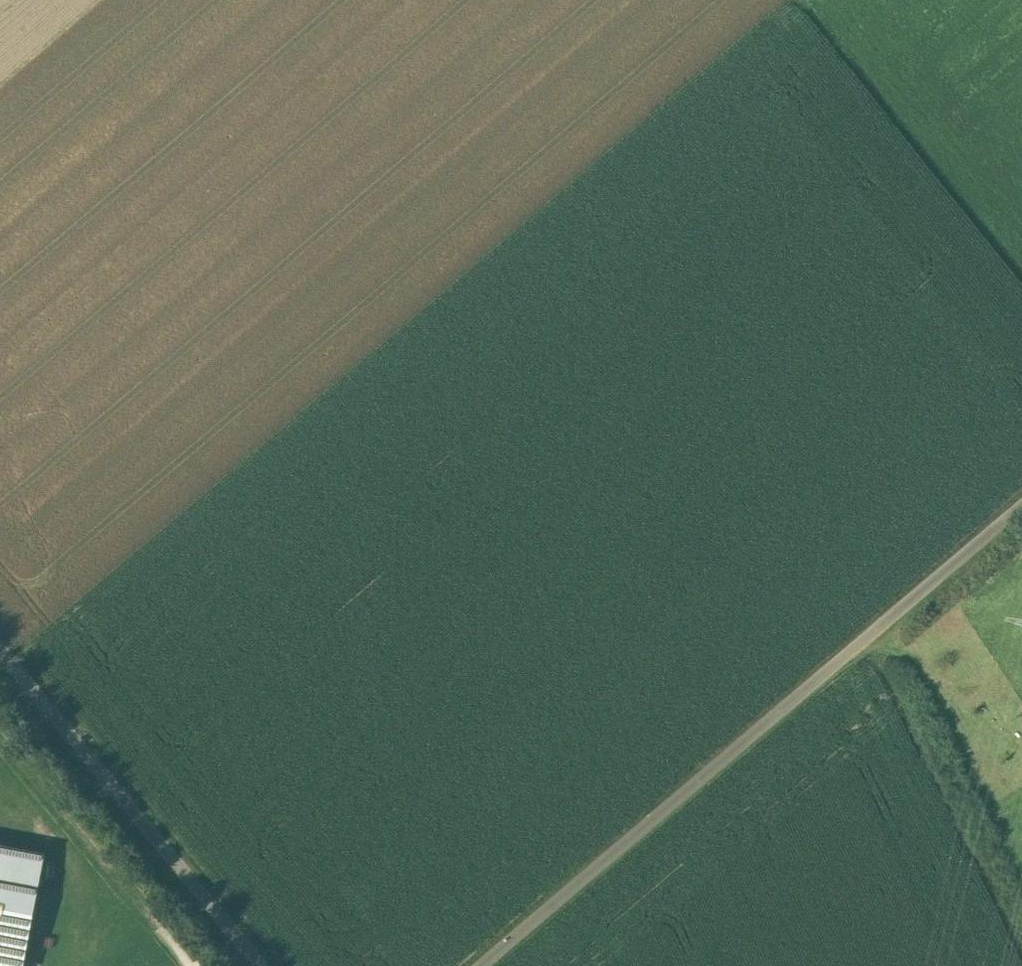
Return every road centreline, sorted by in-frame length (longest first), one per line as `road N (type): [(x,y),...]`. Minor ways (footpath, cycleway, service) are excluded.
road 1 (unclassified): [(481,965),(1021,500)]
road 2 (unclassified): [(0,650),(262,965)]

